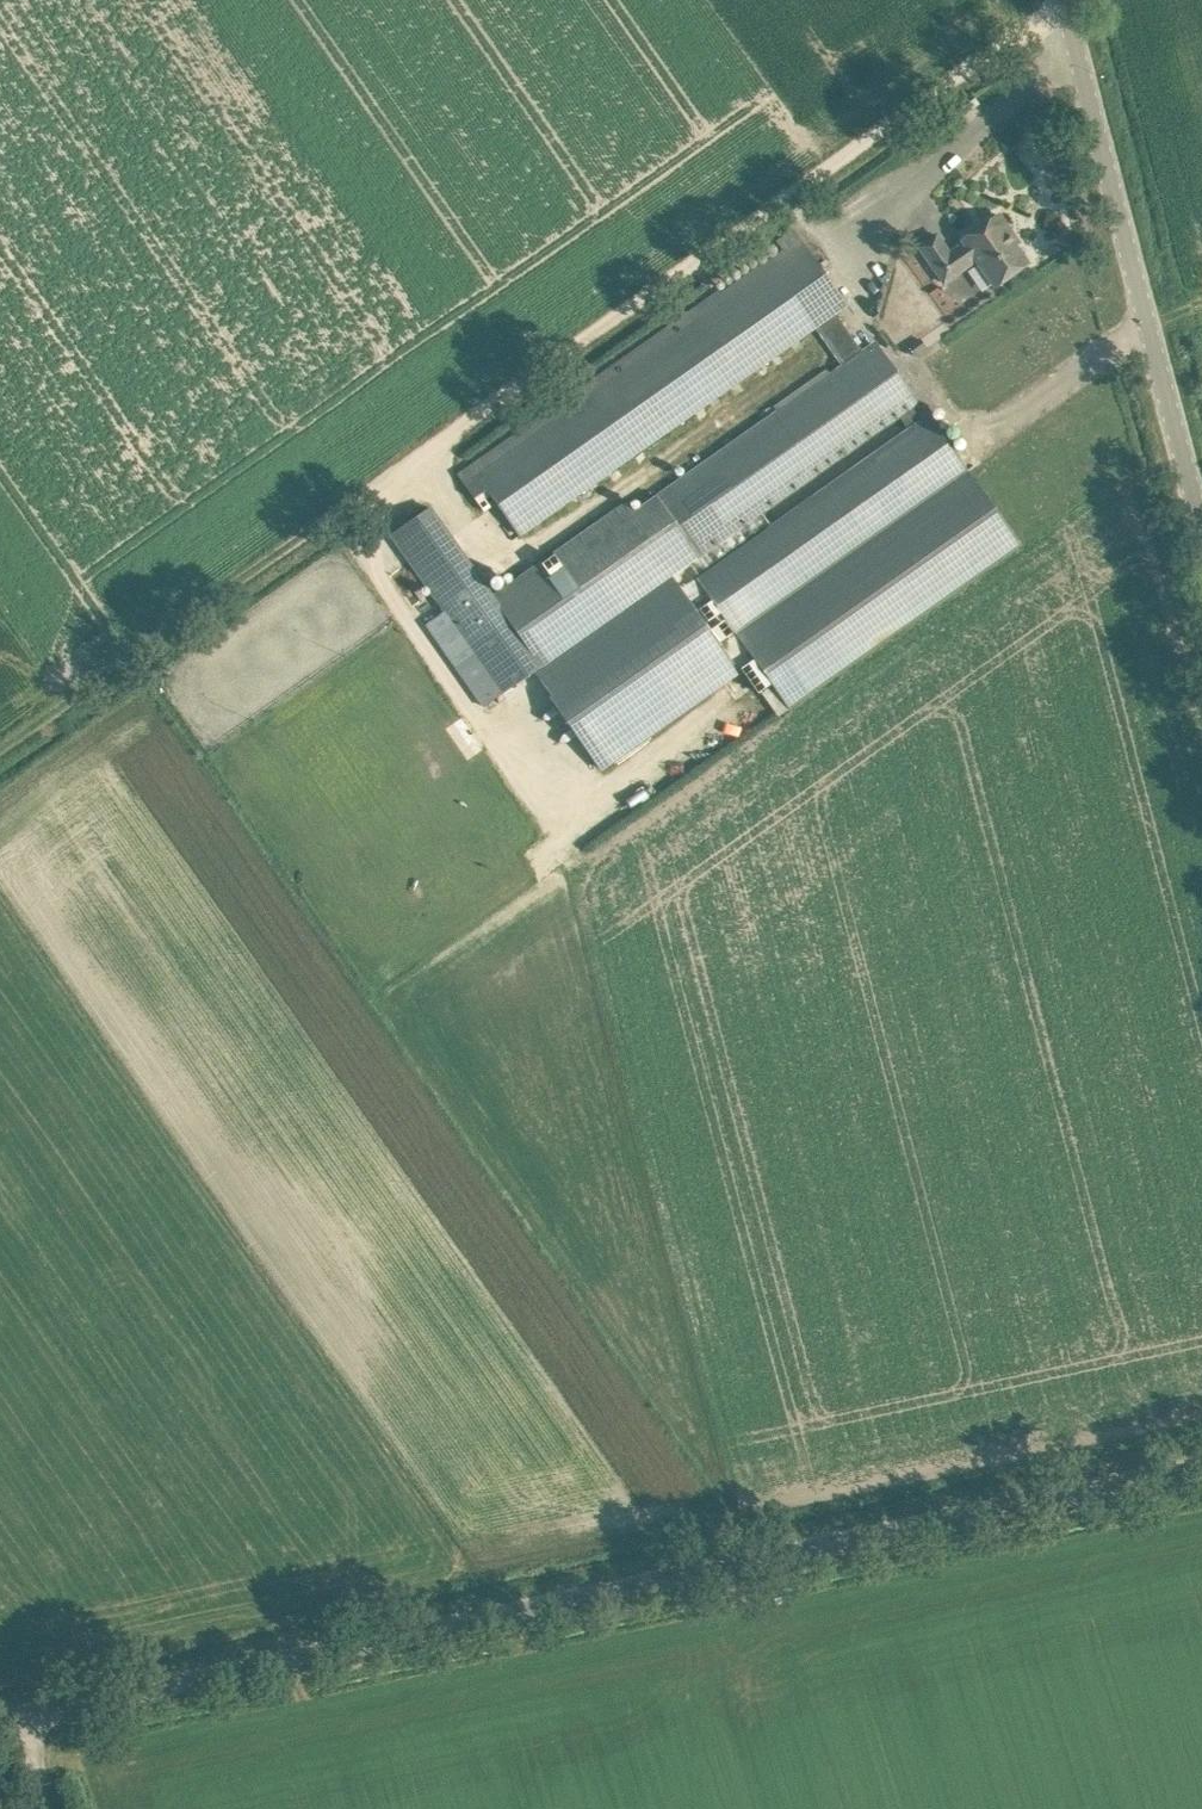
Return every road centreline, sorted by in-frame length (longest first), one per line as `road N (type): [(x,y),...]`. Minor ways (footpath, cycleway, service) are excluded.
road 1 (track): [(0,745),(958,96),(1070,7)]
road 2 (unclassified): [(0,1710),(1201,1455)]
road 3 (unclassified): [(1201,518),(1068,0)]

